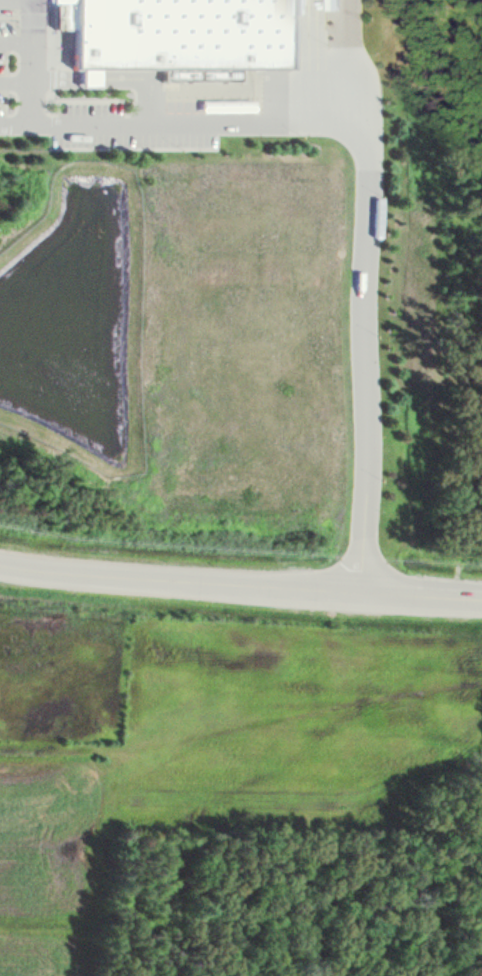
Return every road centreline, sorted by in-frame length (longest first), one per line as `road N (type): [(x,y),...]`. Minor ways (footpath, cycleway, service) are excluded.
road 1 (tertiary): [(481,597),(0,565)]

